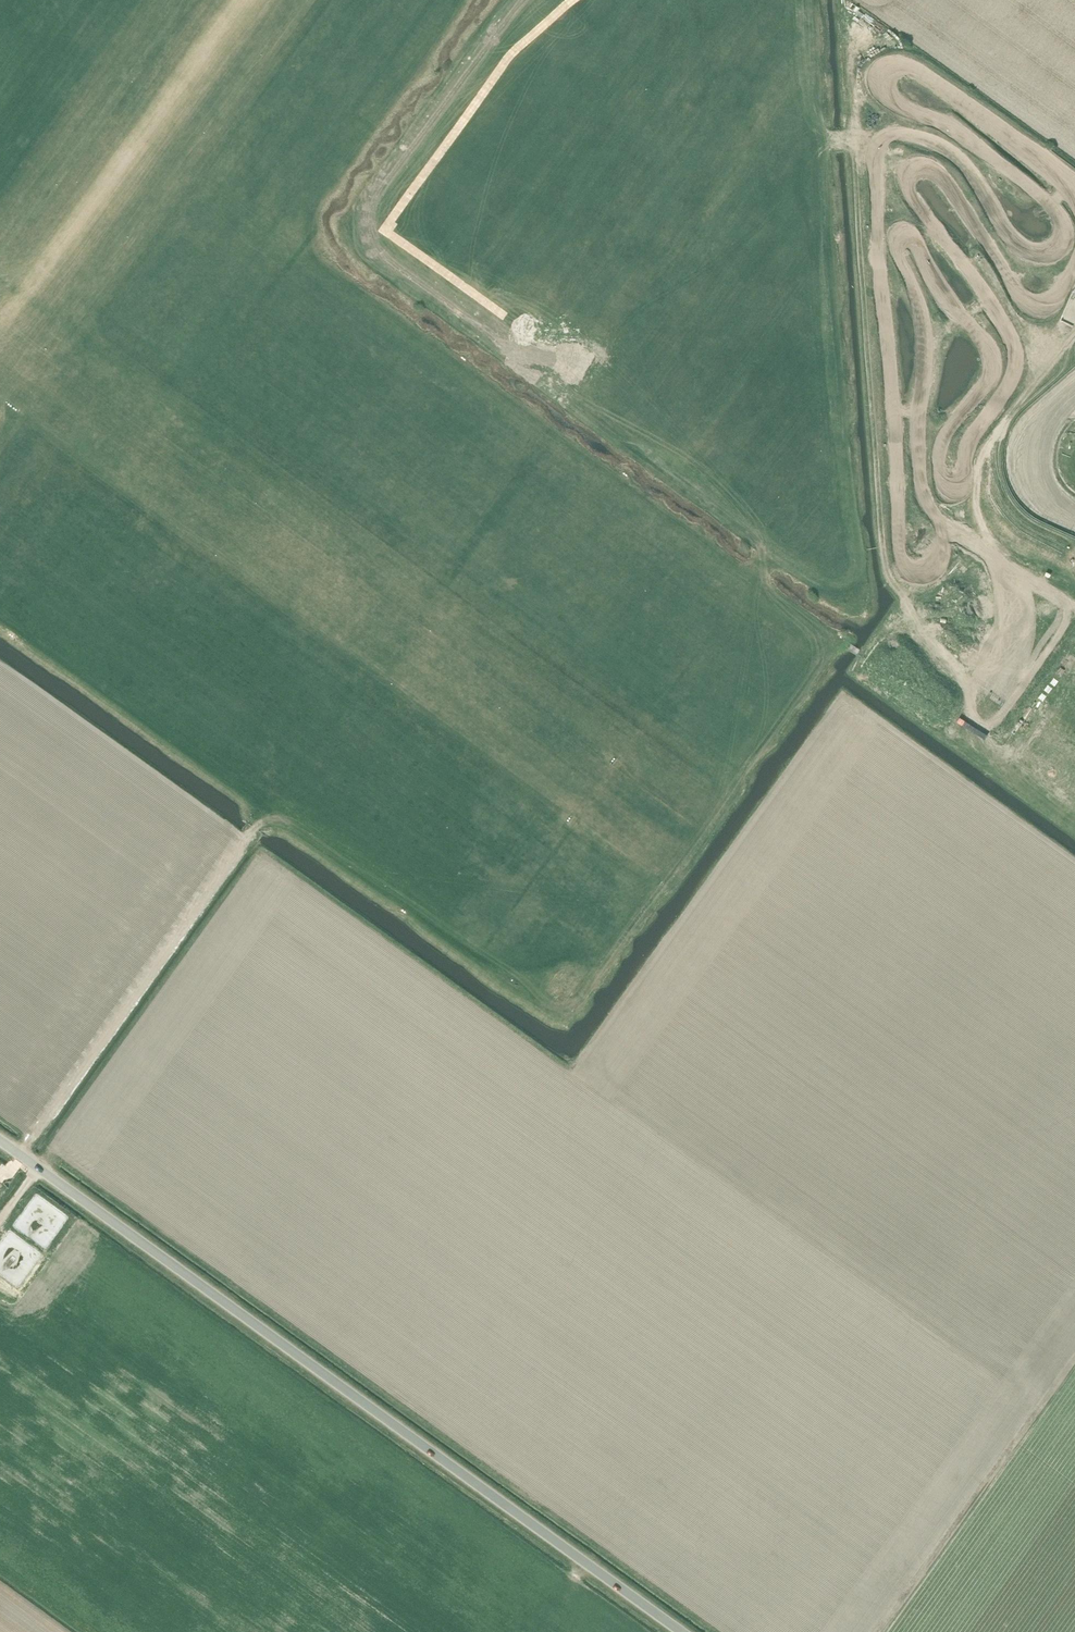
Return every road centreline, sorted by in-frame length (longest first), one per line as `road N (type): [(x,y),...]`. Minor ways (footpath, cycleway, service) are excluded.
road 1 (unclassified): [(683,1631),(0,1140)]
road 2 (track): [(875,1631),(1036,1408)]

